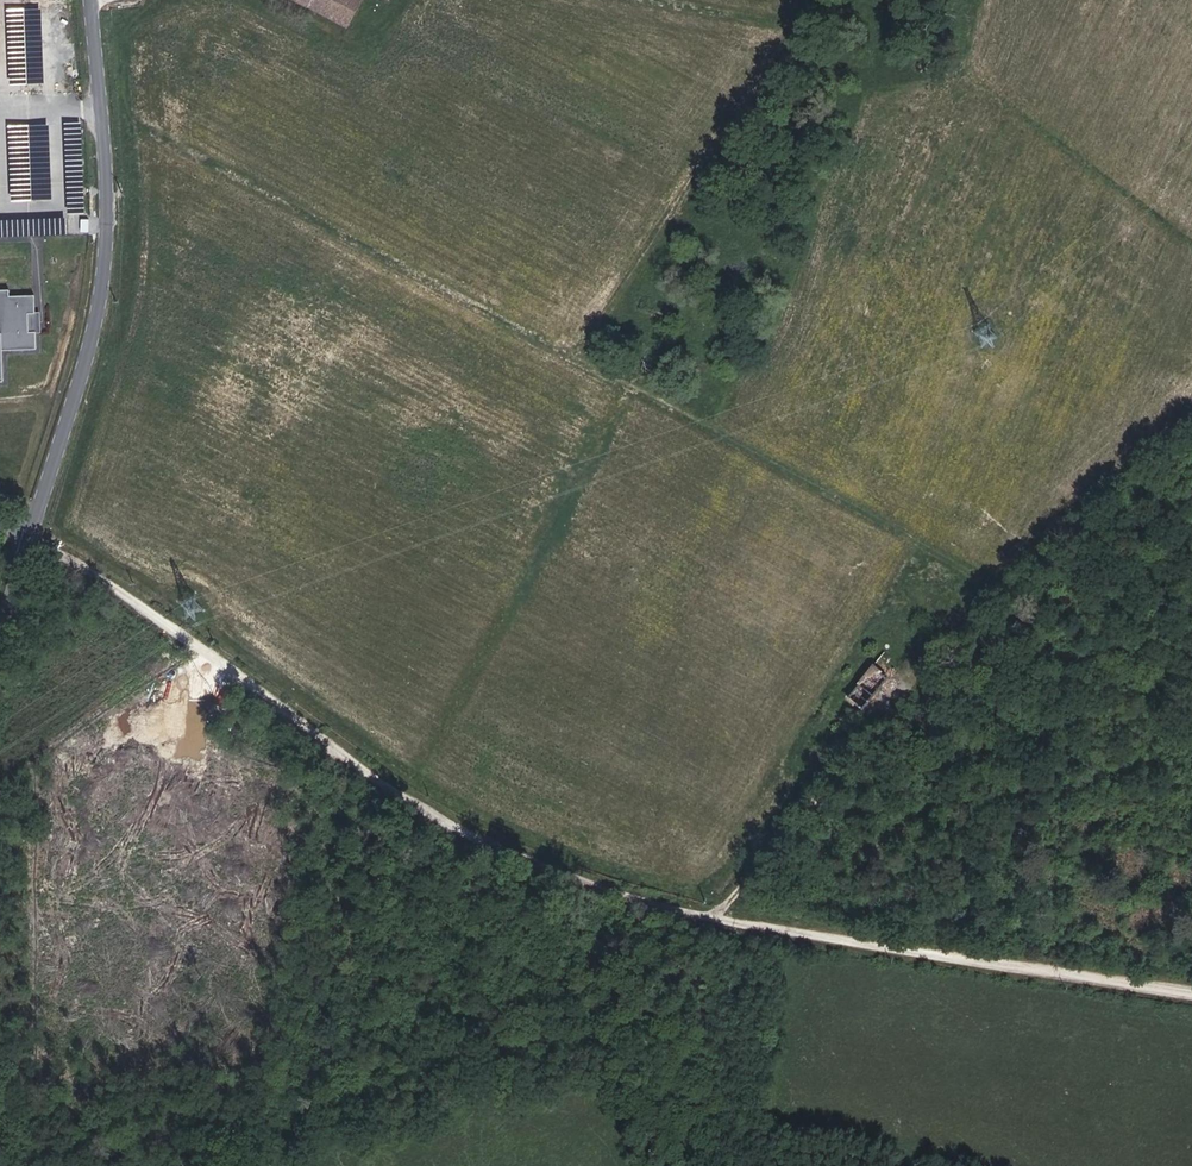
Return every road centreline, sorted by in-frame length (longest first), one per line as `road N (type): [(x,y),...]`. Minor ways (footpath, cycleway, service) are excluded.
road 1 (track): [(1191,991),(692,914),(520,858),(428,815),(30,528)]
road 2 (tertiary): [(30,528),(111,263),(103,0)]

